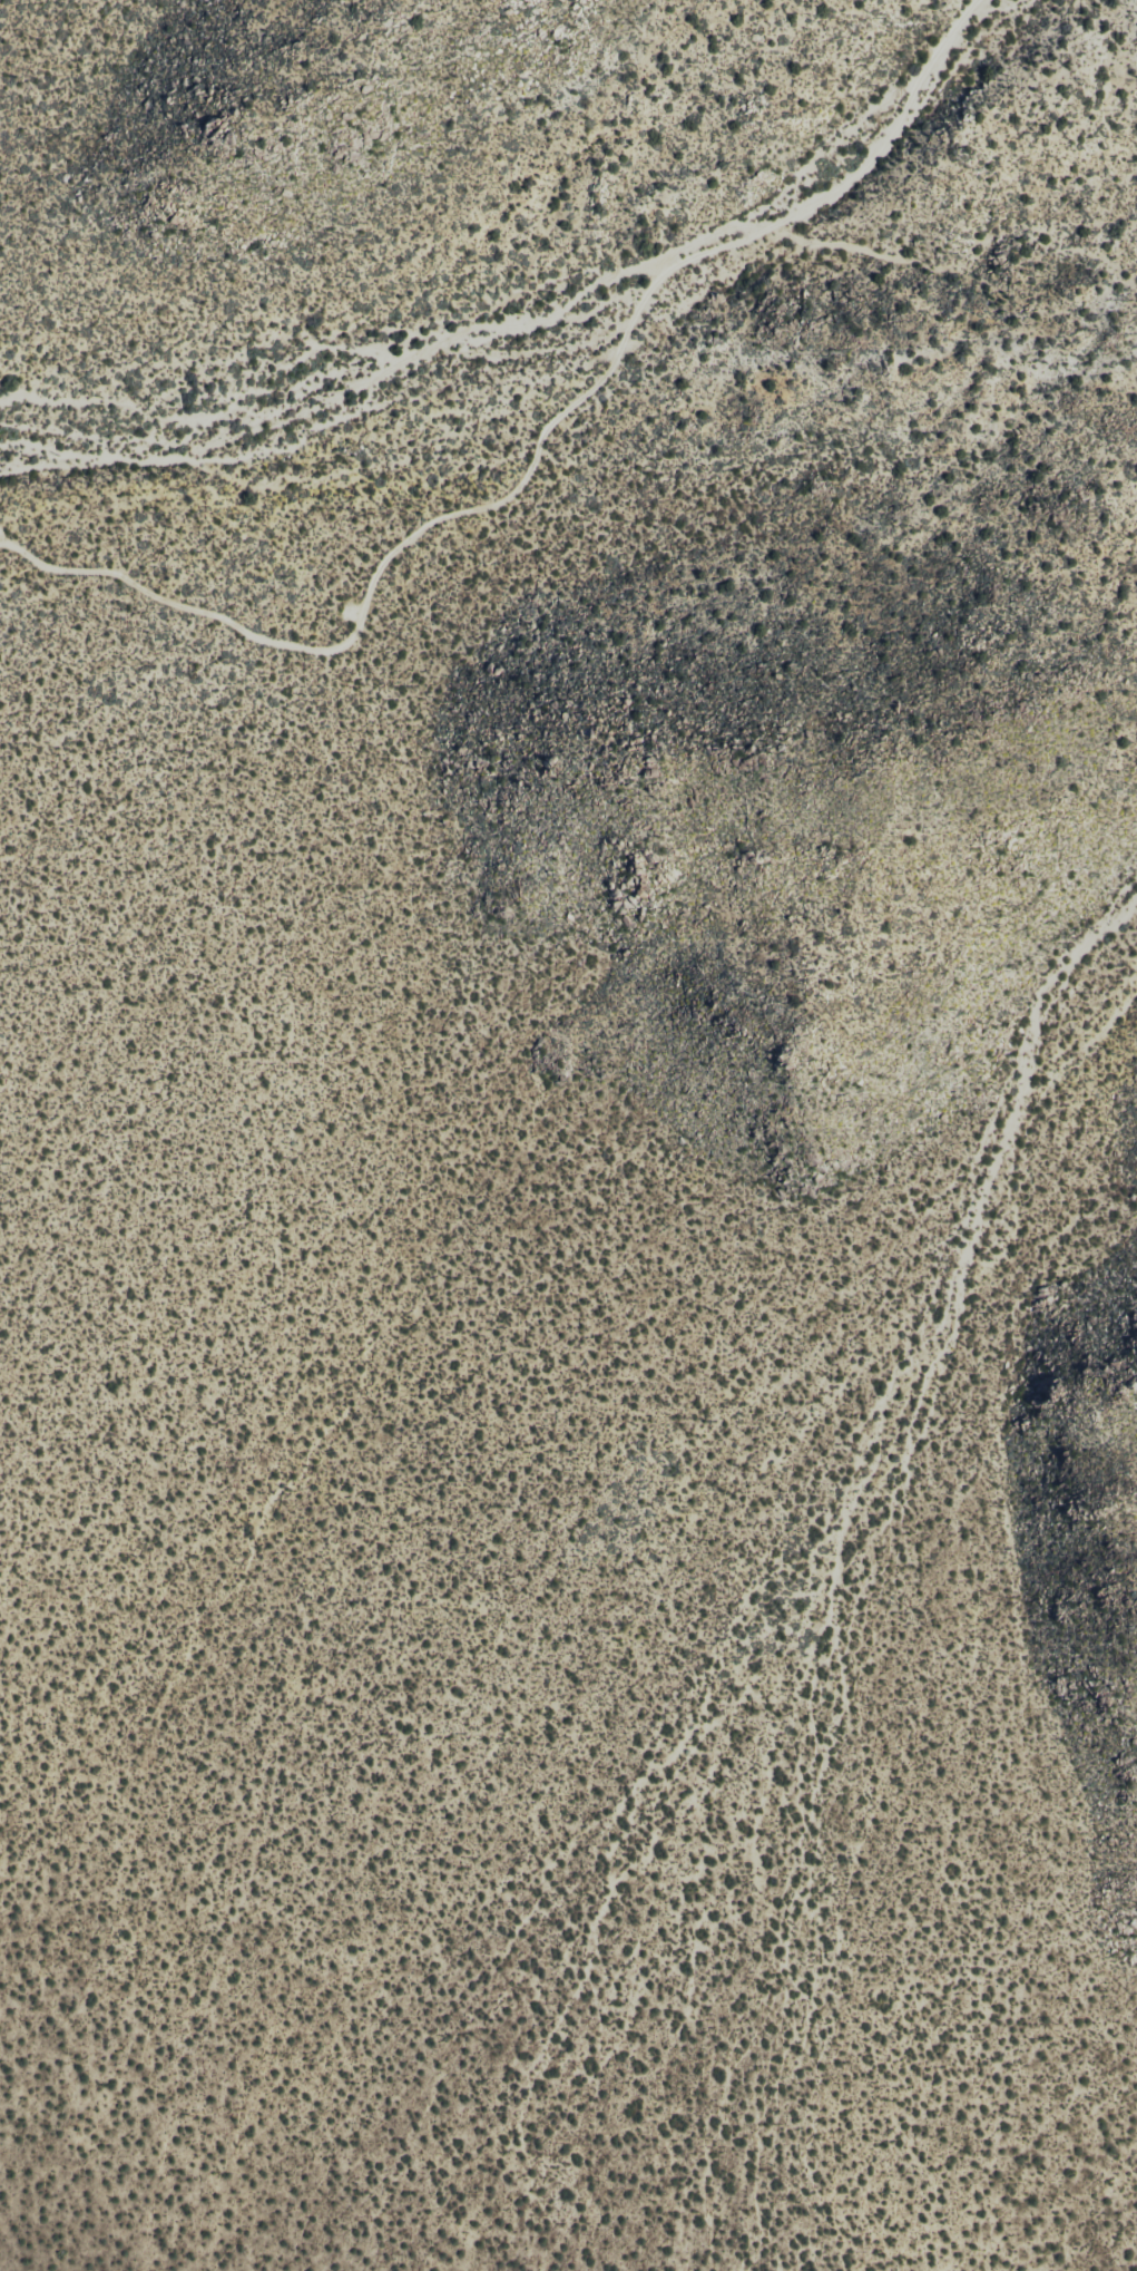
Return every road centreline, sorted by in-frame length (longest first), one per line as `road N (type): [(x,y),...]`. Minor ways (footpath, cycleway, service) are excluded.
road 1 (track): [(975,0),(896,123),(841,188),(680,261),(656,281),(604,376),(541,430),(523,476),(502,497),(433,519),(391,550),(372,577),(355,631),(340,646),(255,636),(116,573),(39,564),(0,543)]

